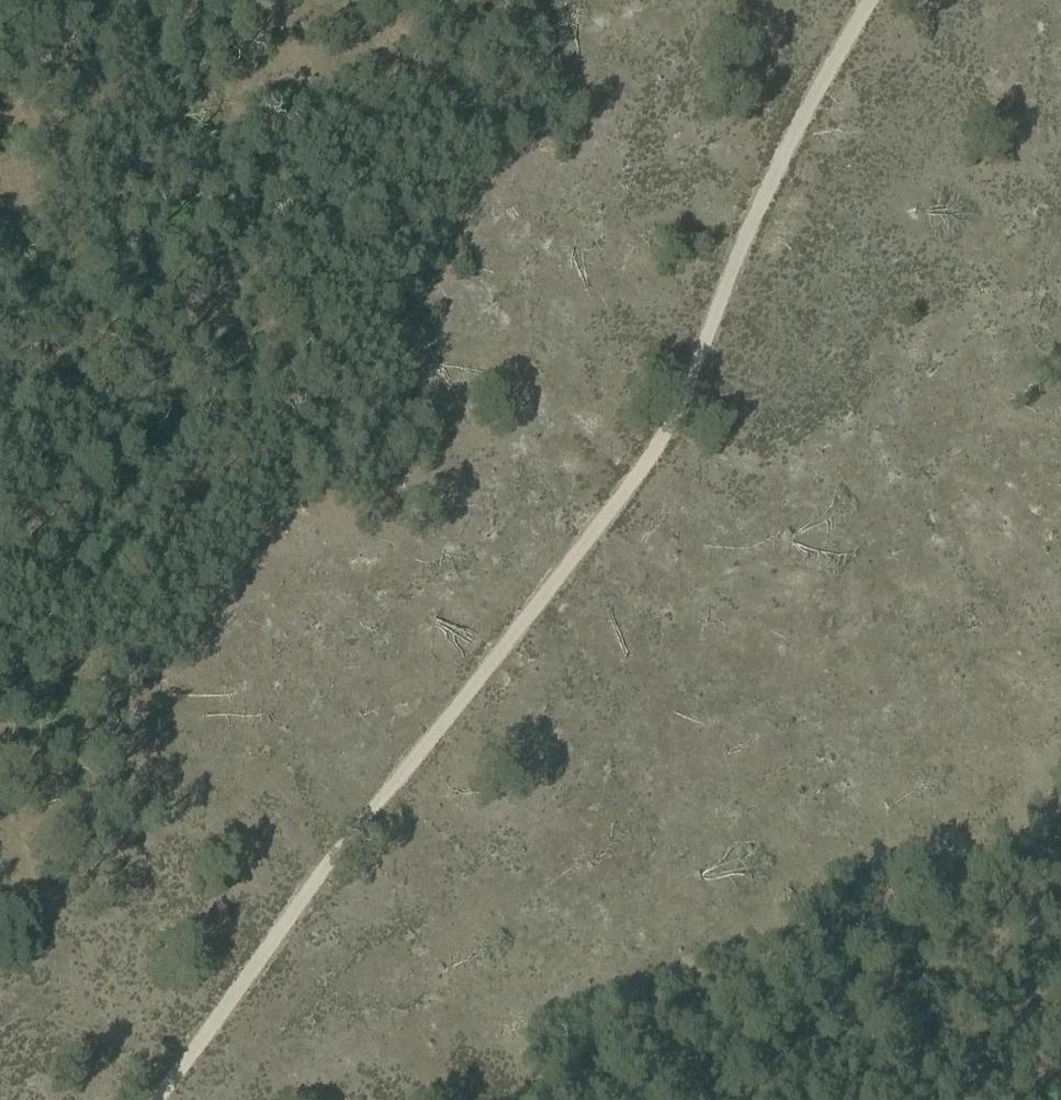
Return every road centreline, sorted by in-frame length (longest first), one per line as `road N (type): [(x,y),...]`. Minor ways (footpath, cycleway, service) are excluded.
road 1 (track): [(866,0),(802,113),(663,436),(154,1099)]

